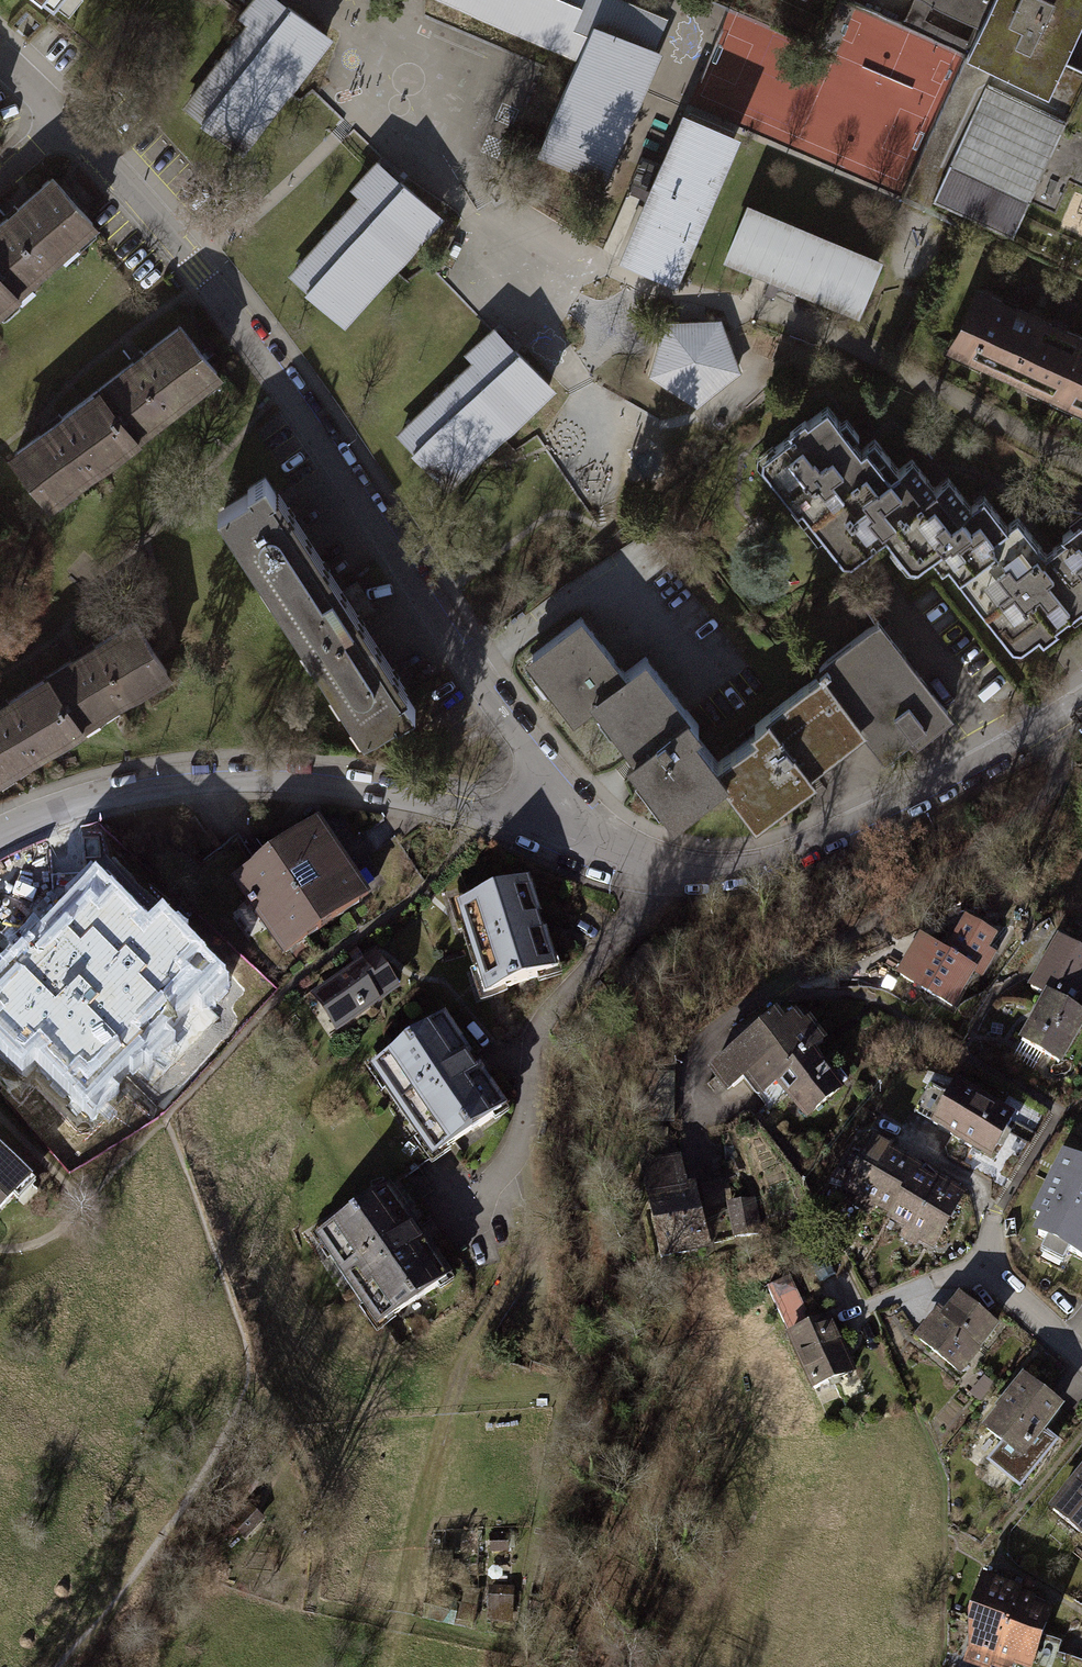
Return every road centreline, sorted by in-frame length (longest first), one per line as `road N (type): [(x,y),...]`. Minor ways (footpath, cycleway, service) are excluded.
road 1 (residential): [(551,838),(553,787),(281,383),(83,143),(0,64)]
road 2 (residential): [(1048,722),(1057,759),(1022,812),(704,1031),(685,1060),(686,1122)]
road 3 (residential): [(551,838),(412,796),(234,776),(124,789),(0,832)]
road 4 (track): [(517,1143),(534,1210),(530,1237),(451,1384),(379,1666)]
road 5 (residential): [(1048,722),(979,765),(751,867),(654,870),(551,838)]
road 6 (residential): [(1081,1363),(979,1269)]

